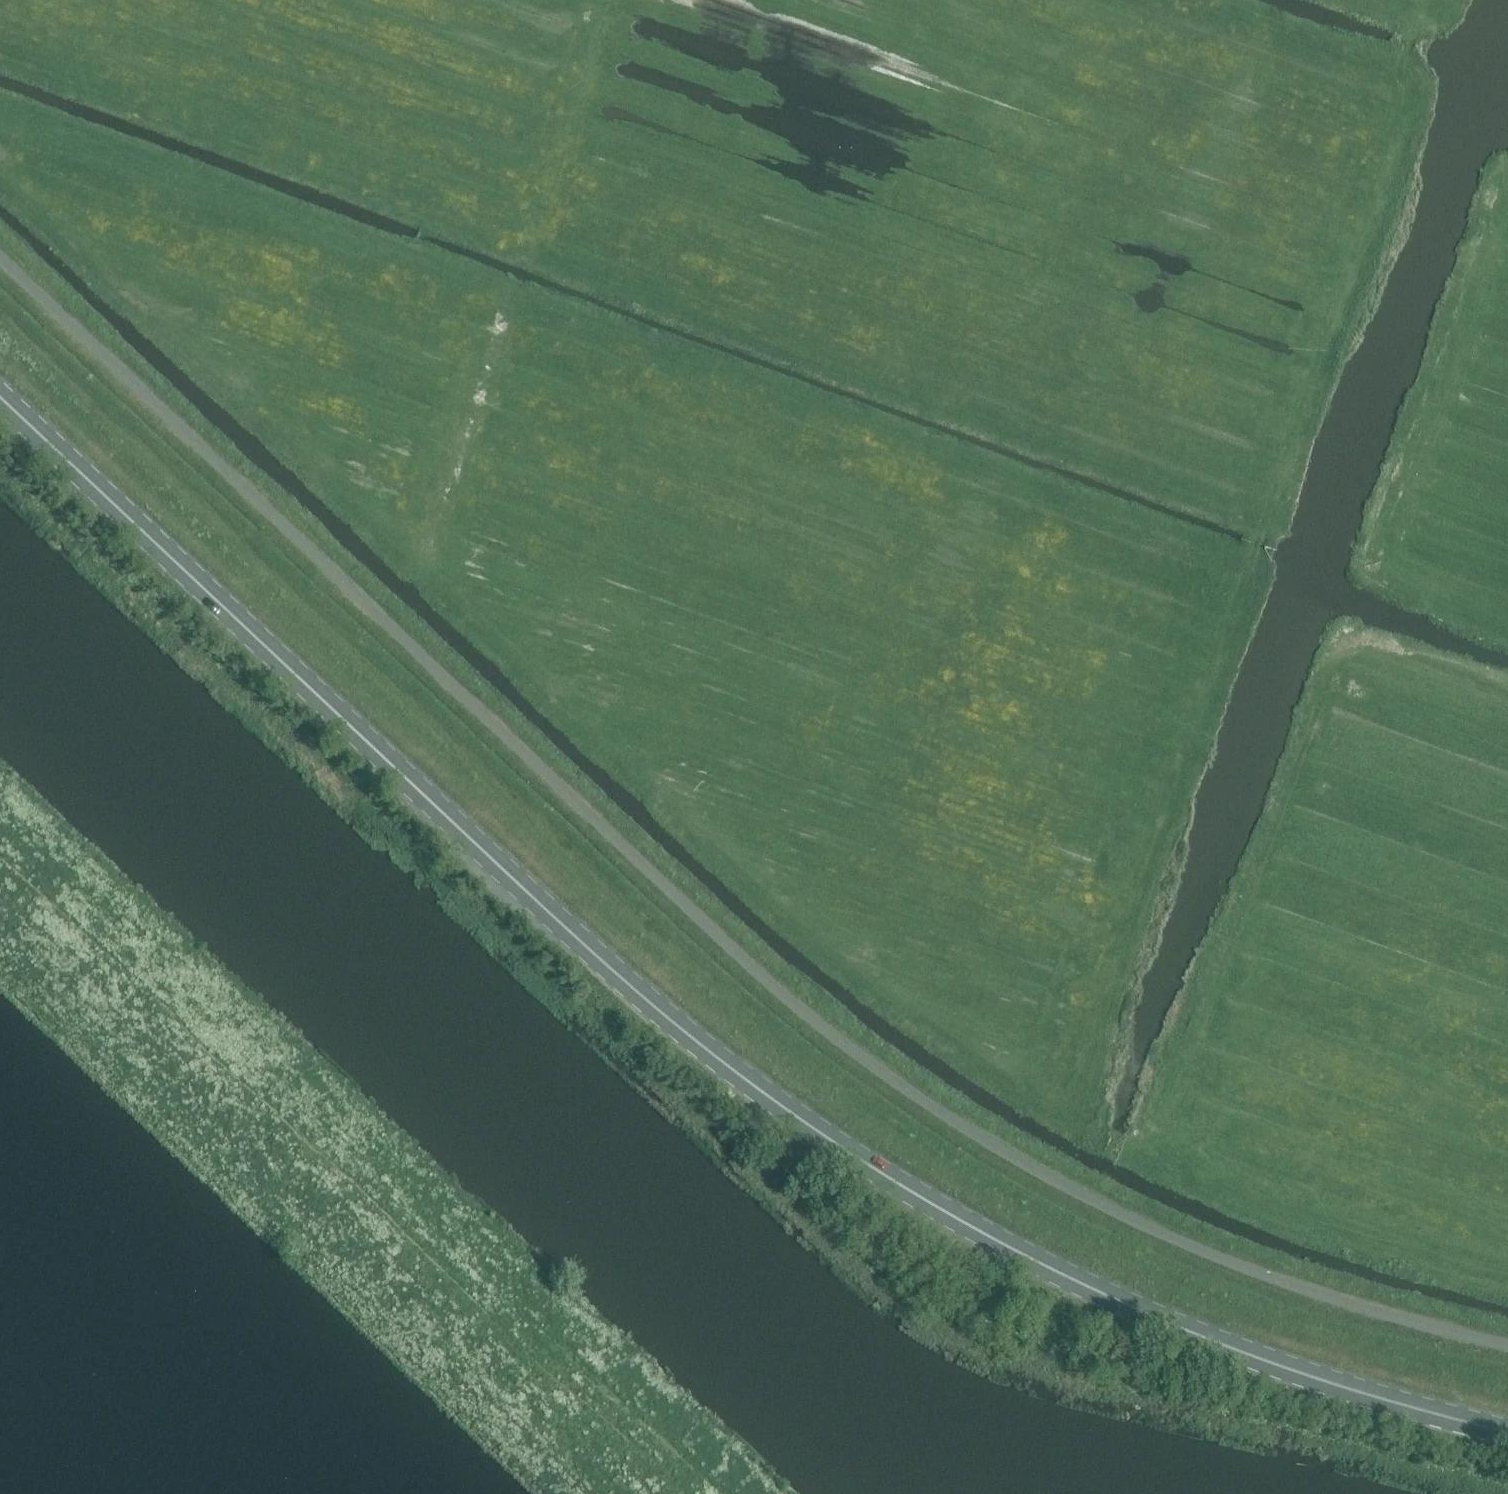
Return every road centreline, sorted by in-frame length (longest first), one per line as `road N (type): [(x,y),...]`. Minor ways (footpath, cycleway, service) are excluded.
road 1 (primary): [(1507,1438),(1306,1383),(1199,1344),(1105,1300),(863,1163),(666,1017),(0,397)]

